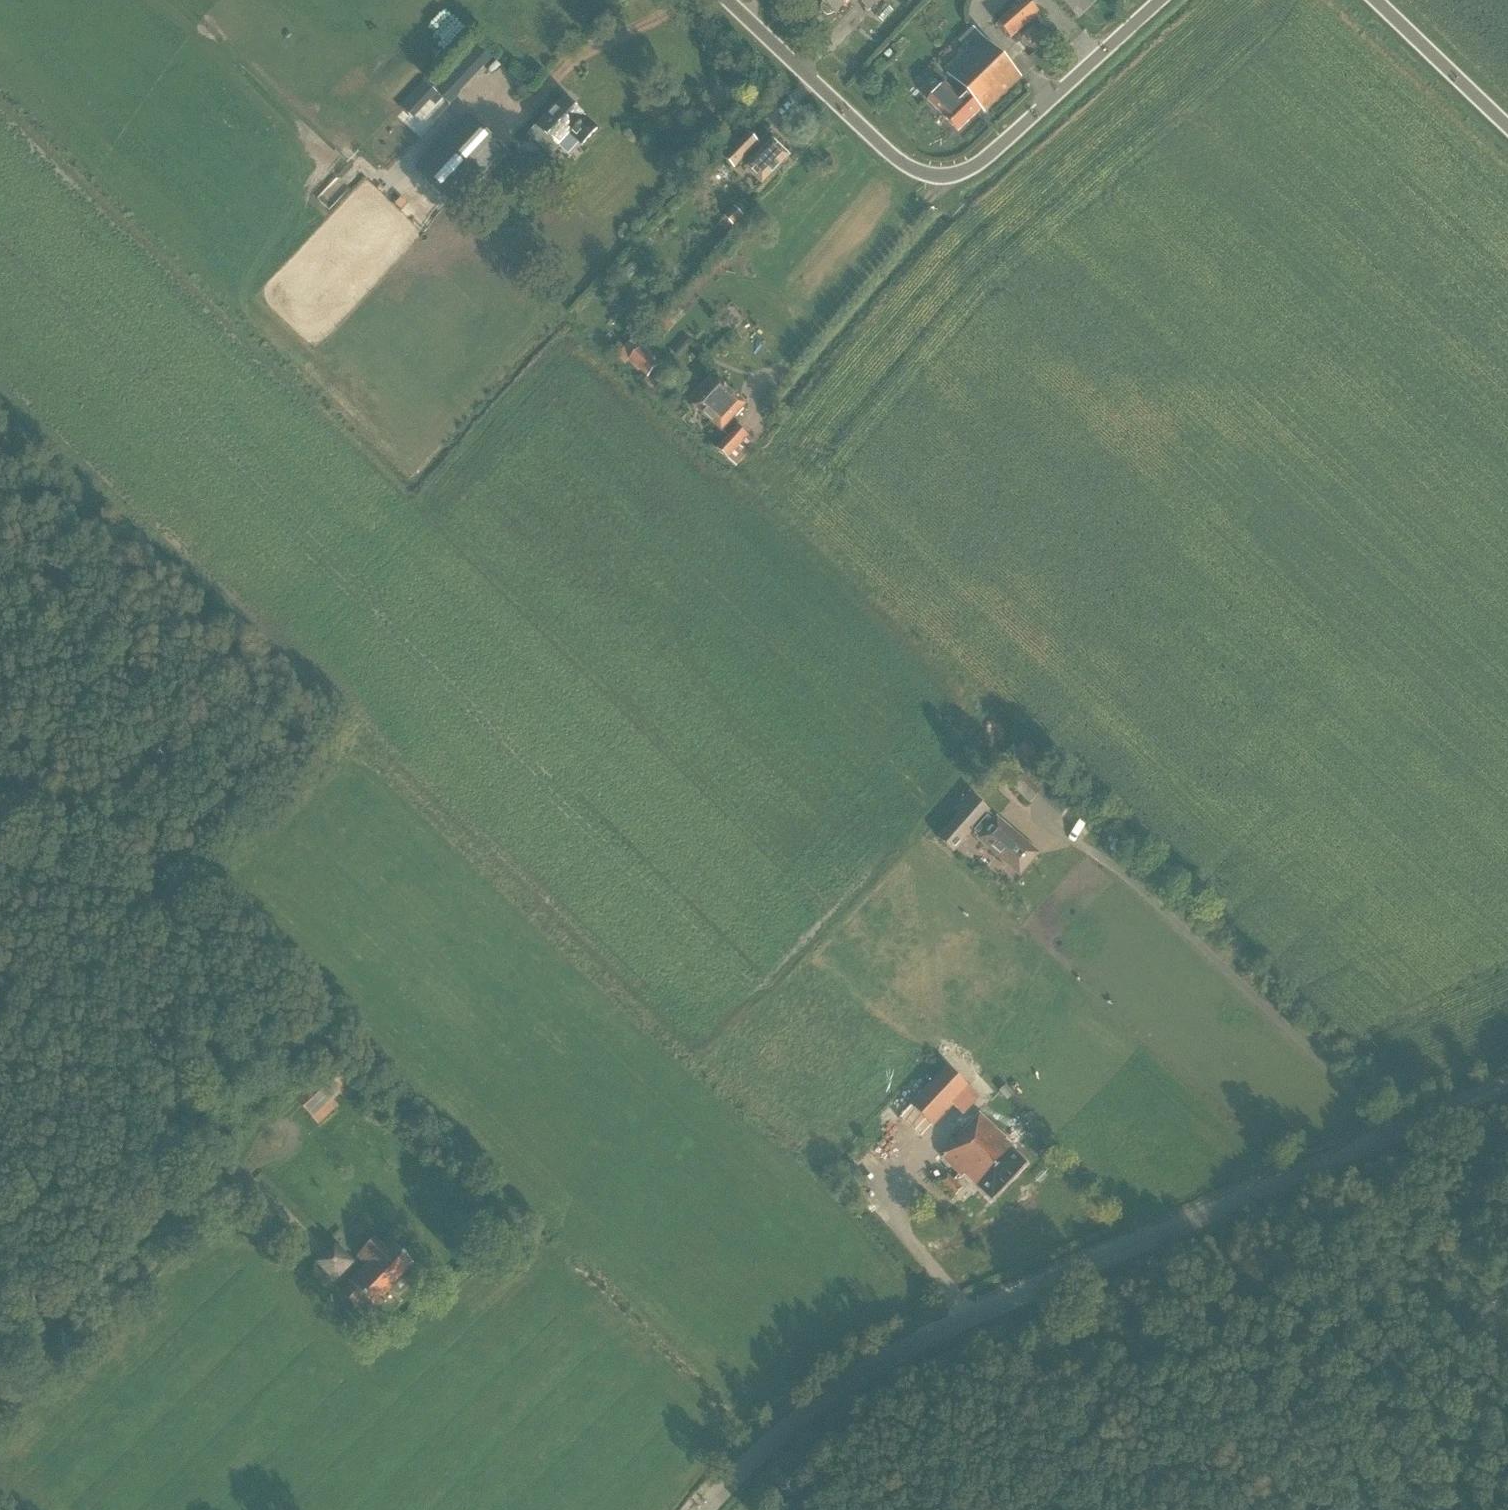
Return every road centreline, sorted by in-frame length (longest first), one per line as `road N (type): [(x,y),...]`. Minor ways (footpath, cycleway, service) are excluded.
road 1 (unclassified): [(708,1509),(778,1438),(904,1351),(1507,1084)]
road 2 (unclassified): [(1160,0),(1001,146),(970,169),(941,177),(895,157),(728,0)]
road 3 (unclassified): [(1507,127),(1375,0)]

